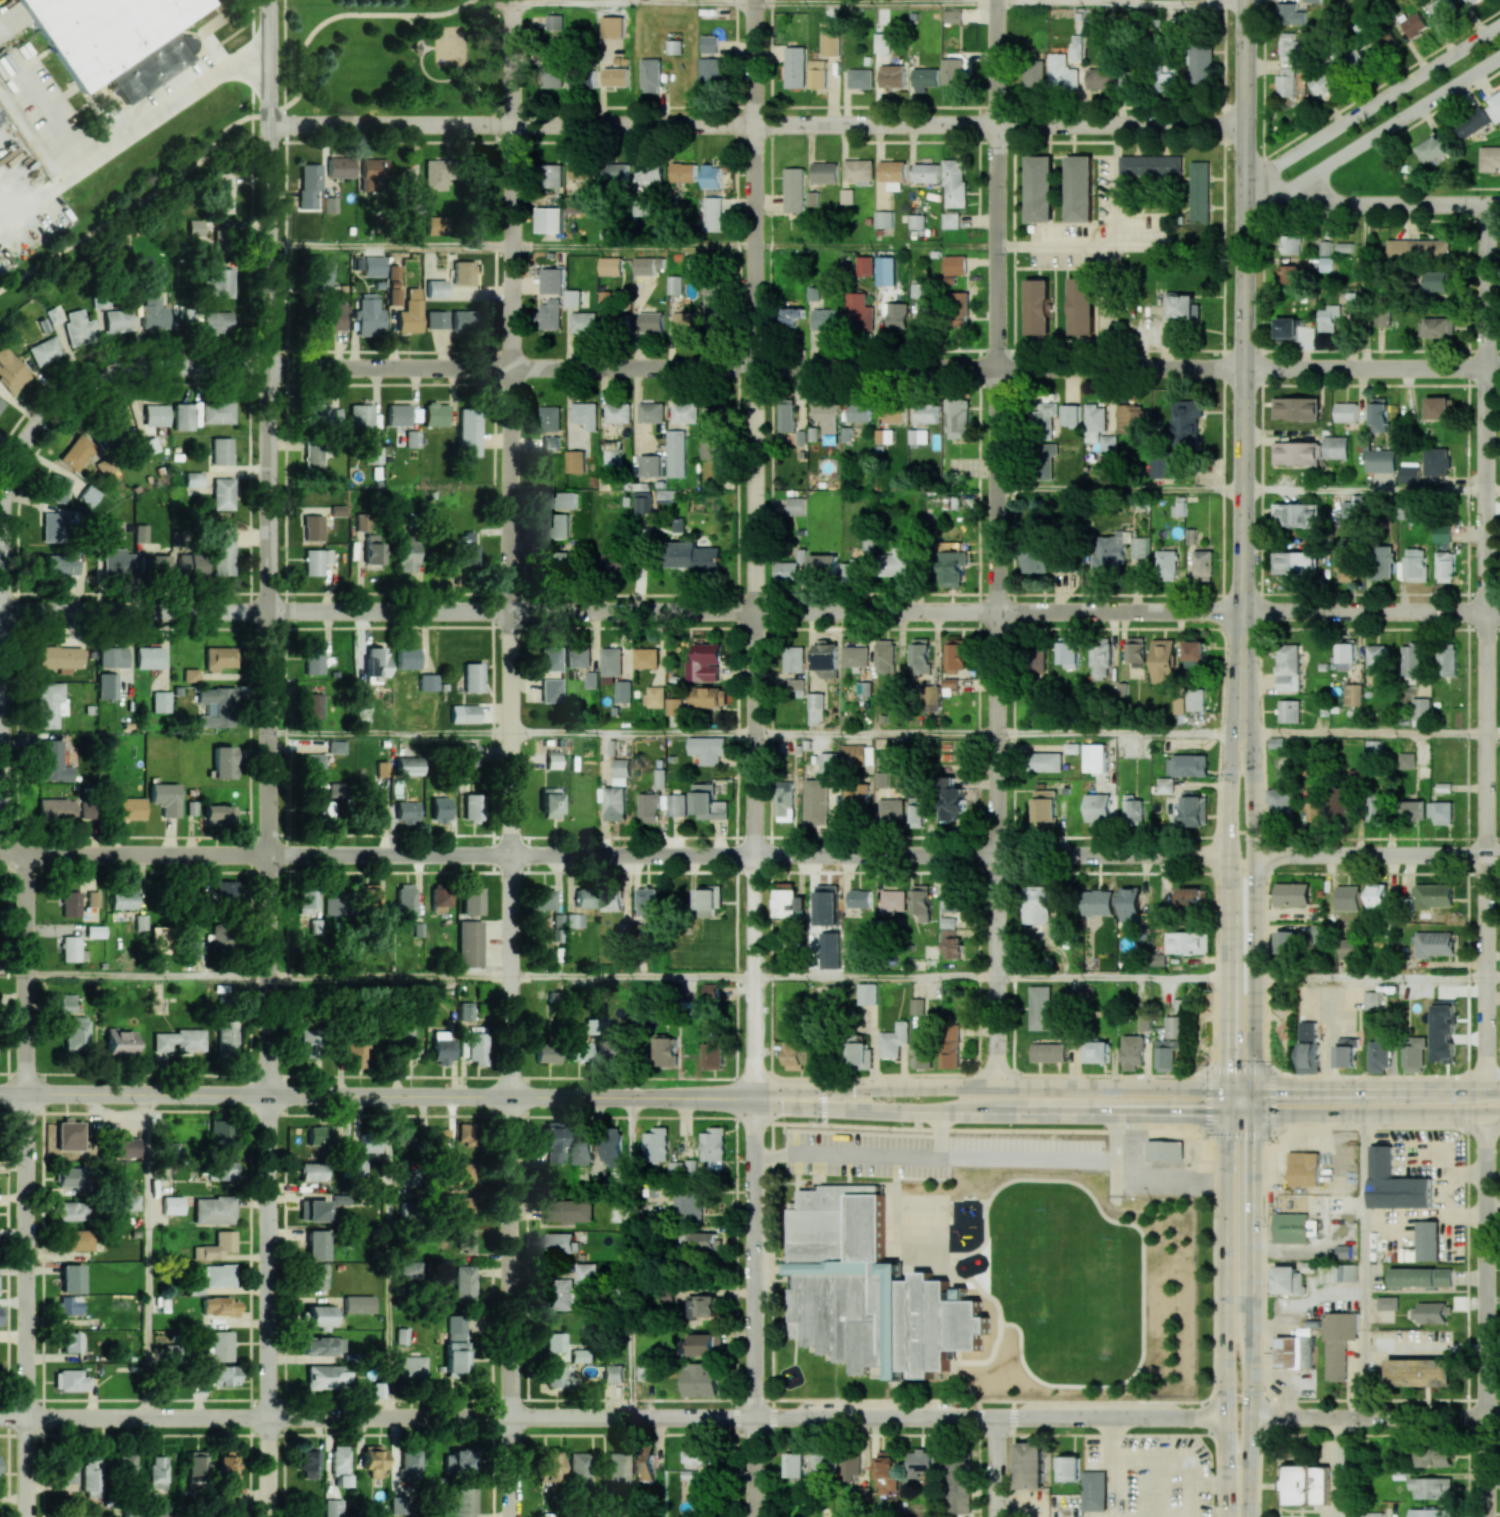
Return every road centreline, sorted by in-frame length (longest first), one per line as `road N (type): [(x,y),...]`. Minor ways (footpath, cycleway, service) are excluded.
road 1 (residential): [(750,1097),(754,0)]
road 2 (residential): [(509,1098),(509,1)]
road 3 (residential): [(268,1095),(268,0)]
road 4 (residential): [(996,1086),(996,0)]
road 5 (residential): [(268,367),(1245,366)]
road 6 (residential): [(268,610),(1243,611)]
road 7 (residential): [(269,125),(1243,124)]
road 8 (residential): [(268,854),(1227,856)]
road 9 (residential): [(269,1417),(1227,1416)]
road 10 (residential): [(1485,1088),(1487,205)]
road 11 (secondary): [(1244,0),(1242,732)]
road 12 (secondary): [(750,1097),(936,1113),(1253,1115)]
road 13 (secondary): [(750,1097),(268,1095)]
road 14 (secondary): [(1227,1087),(968,1086),(750,1097)]
road 15 (residential): [(4,610),(8,486),(25,444),(57,405),(118,372),(268,367)]
road 16 (residential): [(1486,1516),(1485,1088)]
road 17 (residential): [(26,1516),(25,1094)]
road 18 (residential): [(269,1516),(268,1095)]
road 19 (residential): [(751,1516),(750,1097)]
road 20 (residential): [(512,1516),(509,1098)]
road 21 (secondary): [(1240,1516),(1251,1401),(1253,1115)]
road 22 (secondary): [(1226,1115),(1235,1516)]
road 23 (secondary): [(1253,1115),(1252,780),(1242,732)]
road 24 (secondary): [(1242,732),(1227,856),(1227,1087)]
road 25 (residential): [(1499,25),(1243,184)]
road 26 (residential): [(1243,204),(1295,185),(1499,56)]
road 27 (secondary): [(1499,1088),(1227,1087)]
road 28 (residential): [(0,1417),(269,1417)]
road 29 (secondary): [(268,1095),(0,1094)]
road 30 (residential): [(0,853),(268,854)]
road 31 (residential): [(0,610),(268,610)]
road 32 (residential): [(1243,204),(1499,205)]
road 33 (residential): [(1243,611),(1499,612)]
road 34 (residential): [(1245,366),(1499,367)]
road 35 (residential): [(1250,1417),(1499,1416)]
road 36 (residential): [(1252,855),(1499,855)]
road 37 (secondary): [(1253,1115),(1499,1116)]
road 38 (residential): [(4,853),(4,610)]
road 39 (residential): [(25,1094),(25,853)]

